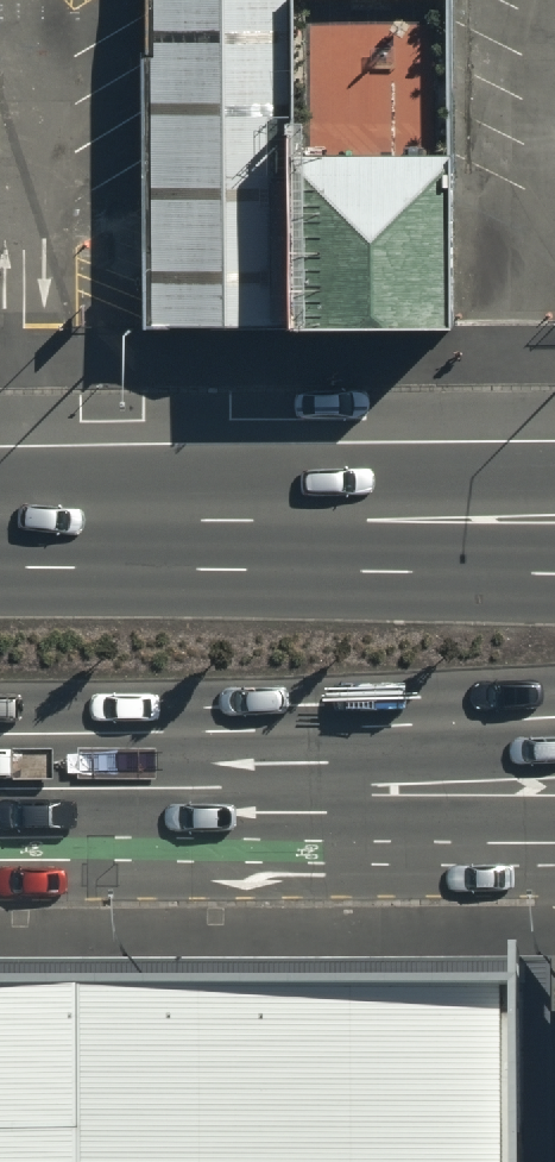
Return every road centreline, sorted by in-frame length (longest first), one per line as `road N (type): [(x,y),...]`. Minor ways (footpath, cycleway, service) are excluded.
road 1 (primary): [(0,507),(554,482)]
road 2 (primary): [(0,549),(554,563)]
road 3 (primary): [(554,798),(143,760)]
road 4 (primary): [(554,736),(143,760)]
road 5 (primary): [(143,760),(0,761)]

